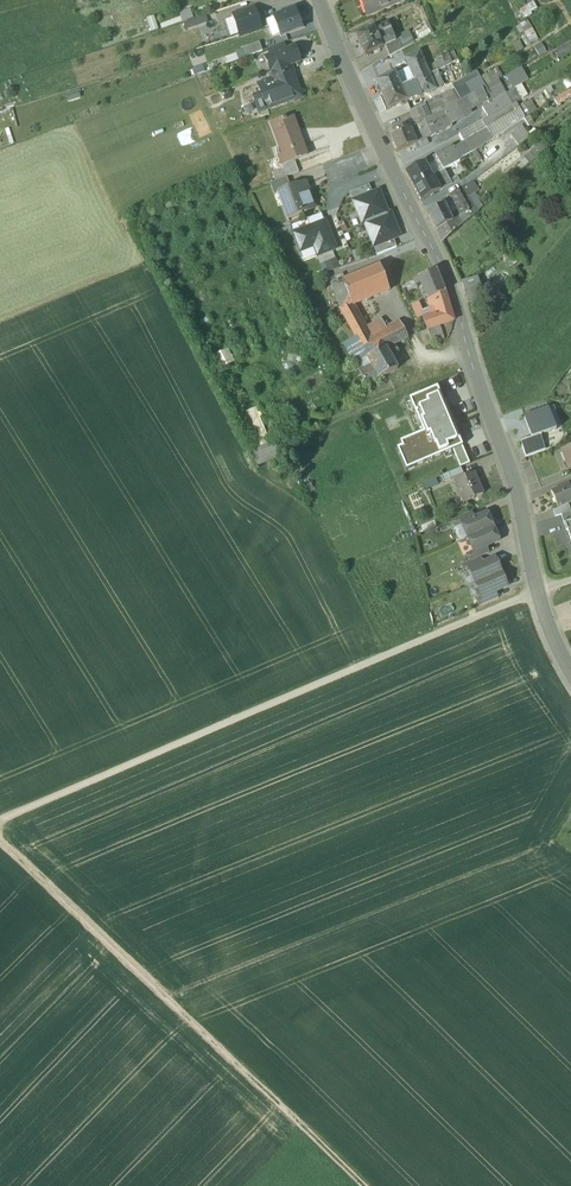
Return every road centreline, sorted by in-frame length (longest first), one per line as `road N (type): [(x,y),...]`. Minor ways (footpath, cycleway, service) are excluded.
road 1 (residential): [(570,672),(435,253),(318,0)]
road 2 (track): [(0,825),(539,592)]
road 3 (track): [(0,837),(364,1185)]

